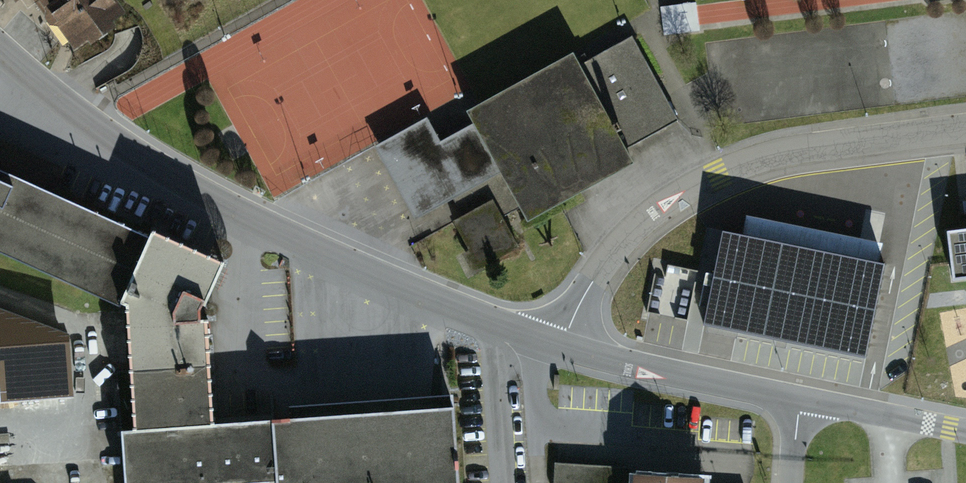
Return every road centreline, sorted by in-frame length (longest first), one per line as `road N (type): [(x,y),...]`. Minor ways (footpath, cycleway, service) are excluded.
road 1 (unclassified): [(0,47),(89,123),(264,228),(564,349)]
road 2 (residential): [(965,133),(785,157),(719,179),(654,216),(609,262),(564,349)]
road 3 (unclassified): [(564,349),(802,400)]
road 4 (unclassified): [(802,400),(965,432)]

